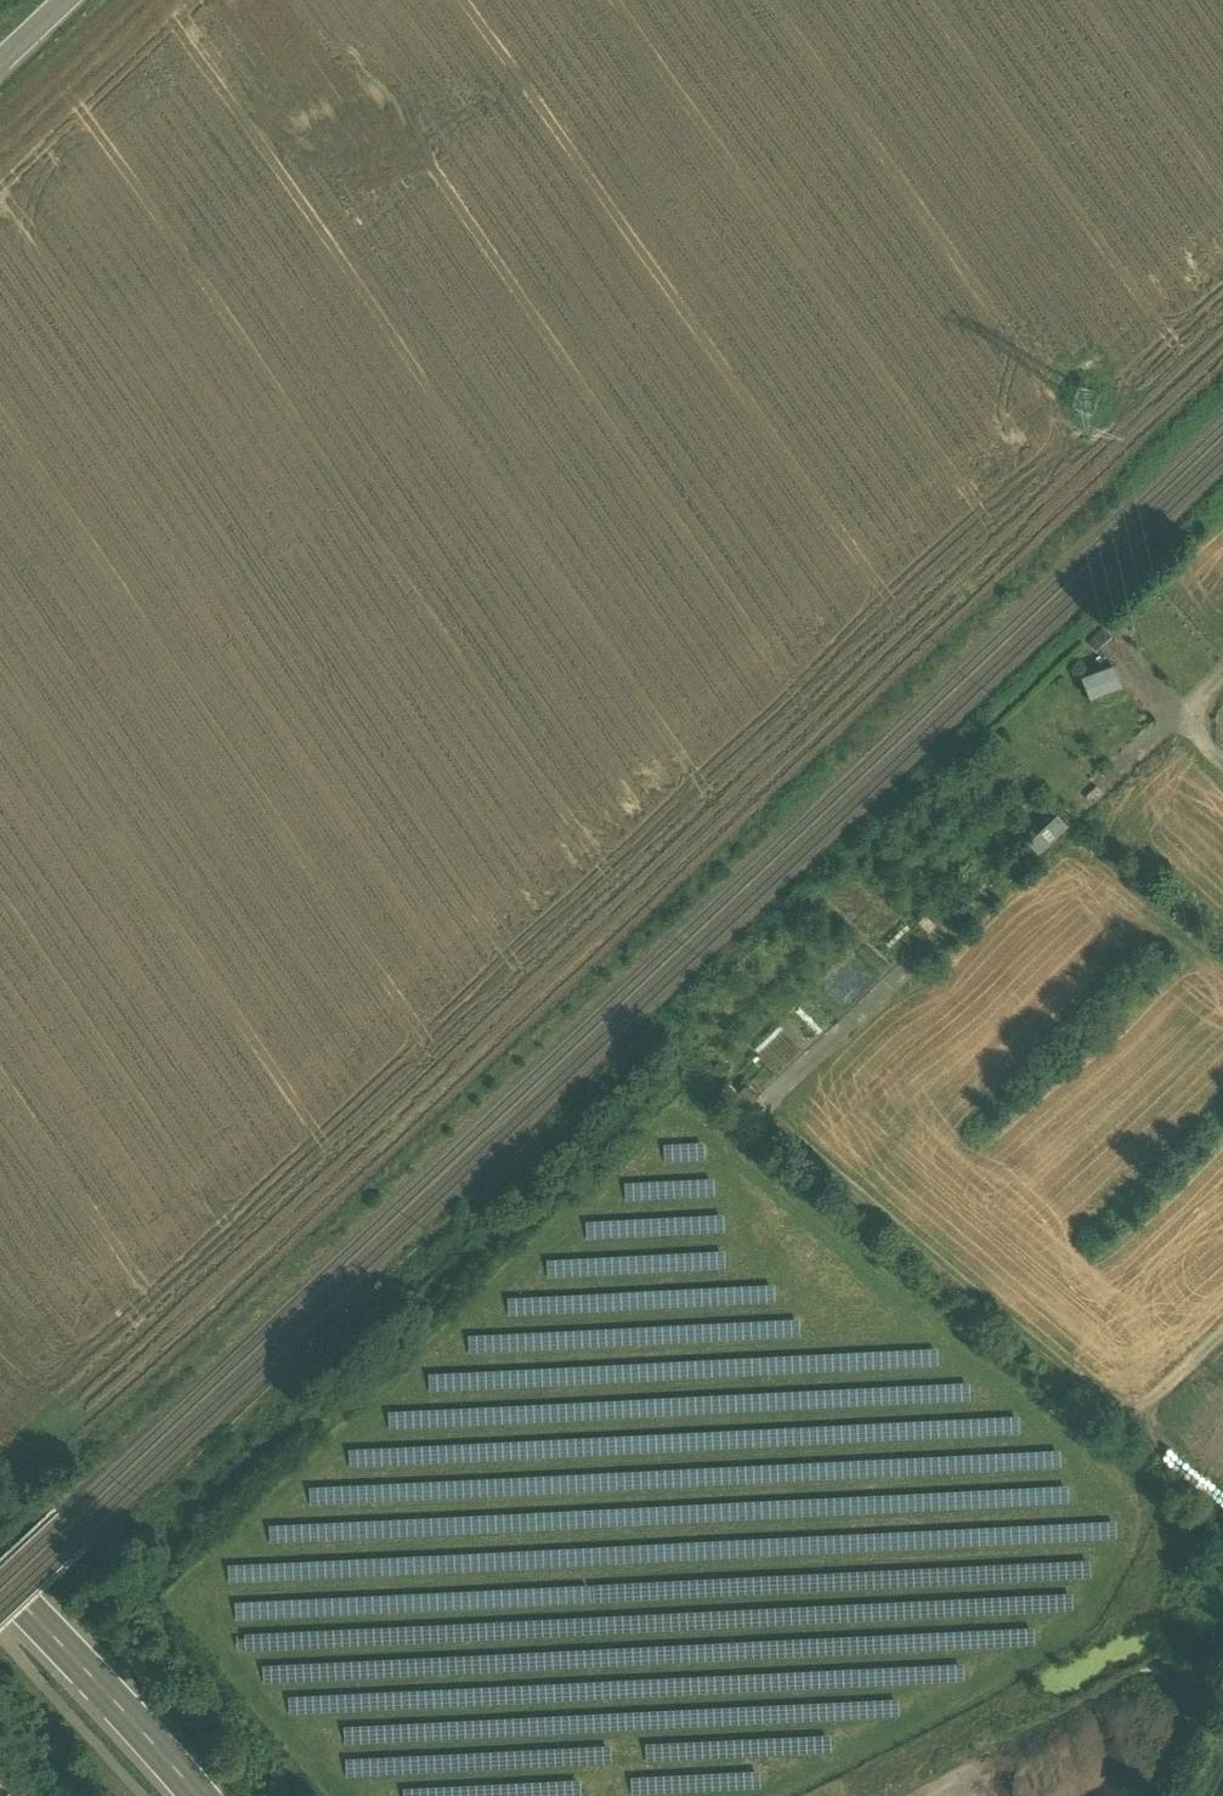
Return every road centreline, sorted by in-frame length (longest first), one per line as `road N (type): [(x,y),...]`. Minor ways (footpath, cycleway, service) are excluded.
road 1 (track): [(1222,1508),(762,1109)]
road 2 (track): [(1185,713),(762,1109)]
road 3 (secondary): [(0,1591),(187,1795)]
road 4 (track): [(1222,1329),(1123,1422)]

